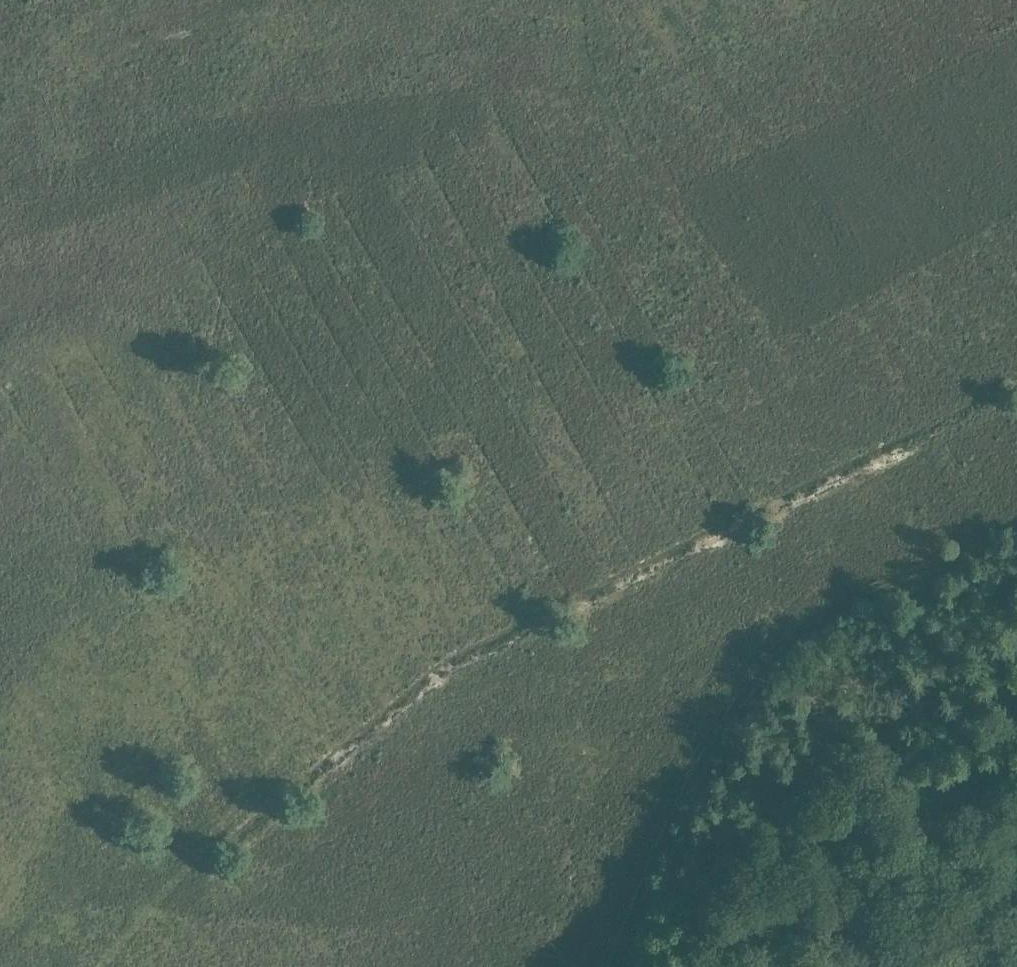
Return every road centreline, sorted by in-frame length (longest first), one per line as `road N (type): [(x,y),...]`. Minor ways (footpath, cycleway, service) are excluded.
road 1 (track): [(1016,528),(879,585),(777,646),(734,696),(671,802),(604,966)]

